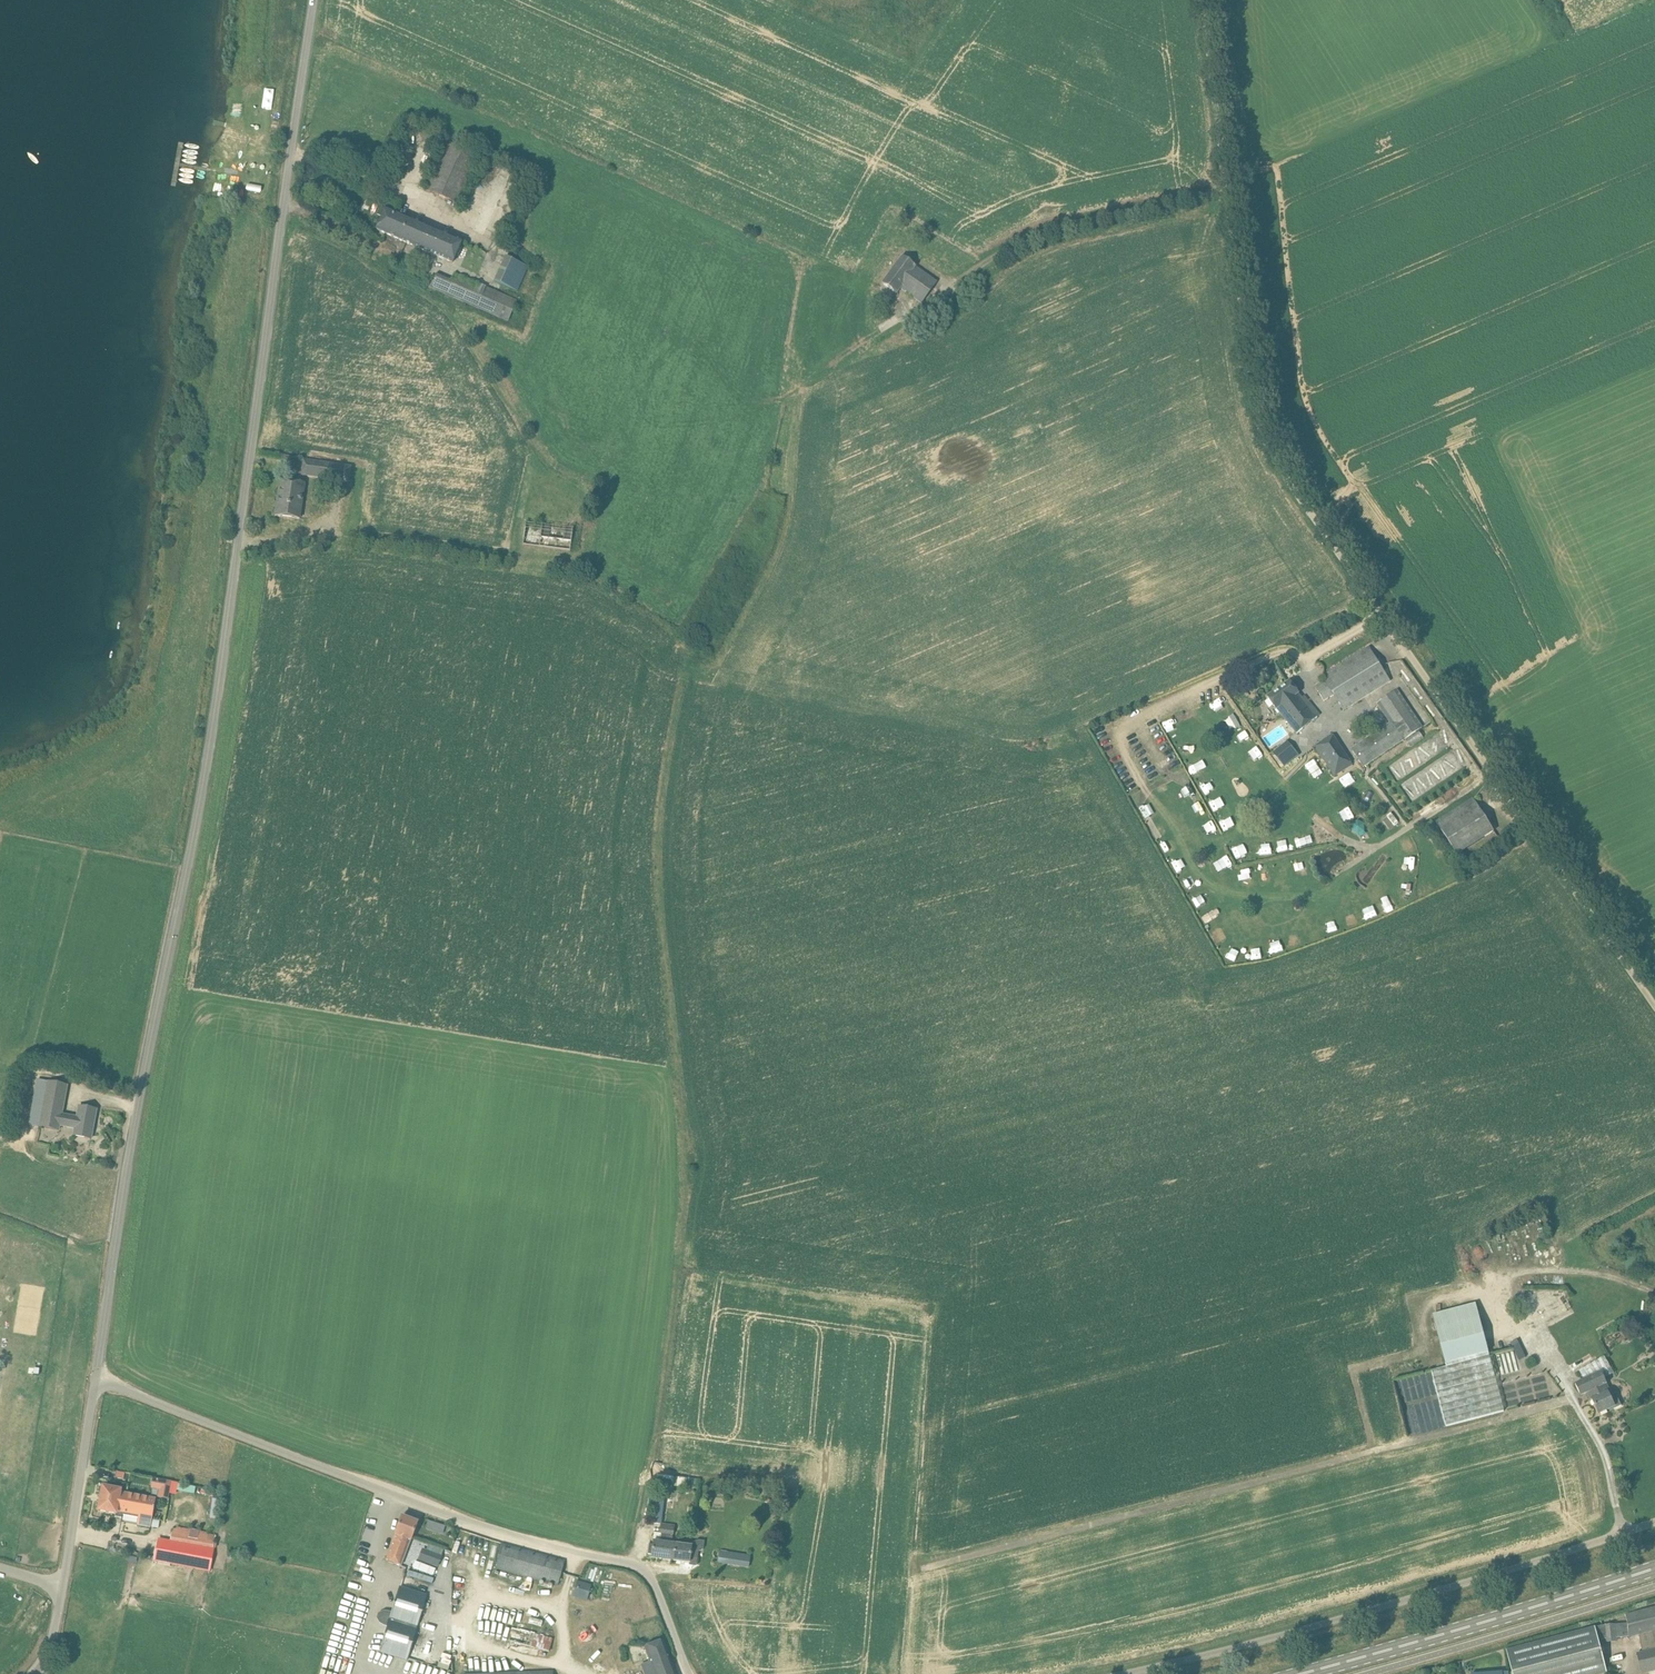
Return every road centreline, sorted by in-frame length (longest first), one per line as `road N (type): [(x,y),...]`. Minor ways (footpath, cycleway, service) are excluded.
road 1 (tertiary): [(97,1381),(124,1179),(207,765),(317,0)]
road 2 (track): [(1572,1399),(915,1572),(929,1427),(1479,1285)]
road 3 (track): [(789,405),(765,520),(678,694),(668,733),(656,882),(682,1133),(636,1565)]
road 4 (unclassified): [(1654,1005),(1262,431),(1203,0)]
road 5 (unclassified): [(97,1381),(485,1527),(650,1571),(690,1673)]
road 6 (unclassified): [(1126,1673),(1521,1568),(1654,1523)]
road 7 (primary): [(1301,1673),(1654,1568)]
road 8 (tertiary): [(63,1585),(97,1381)]

